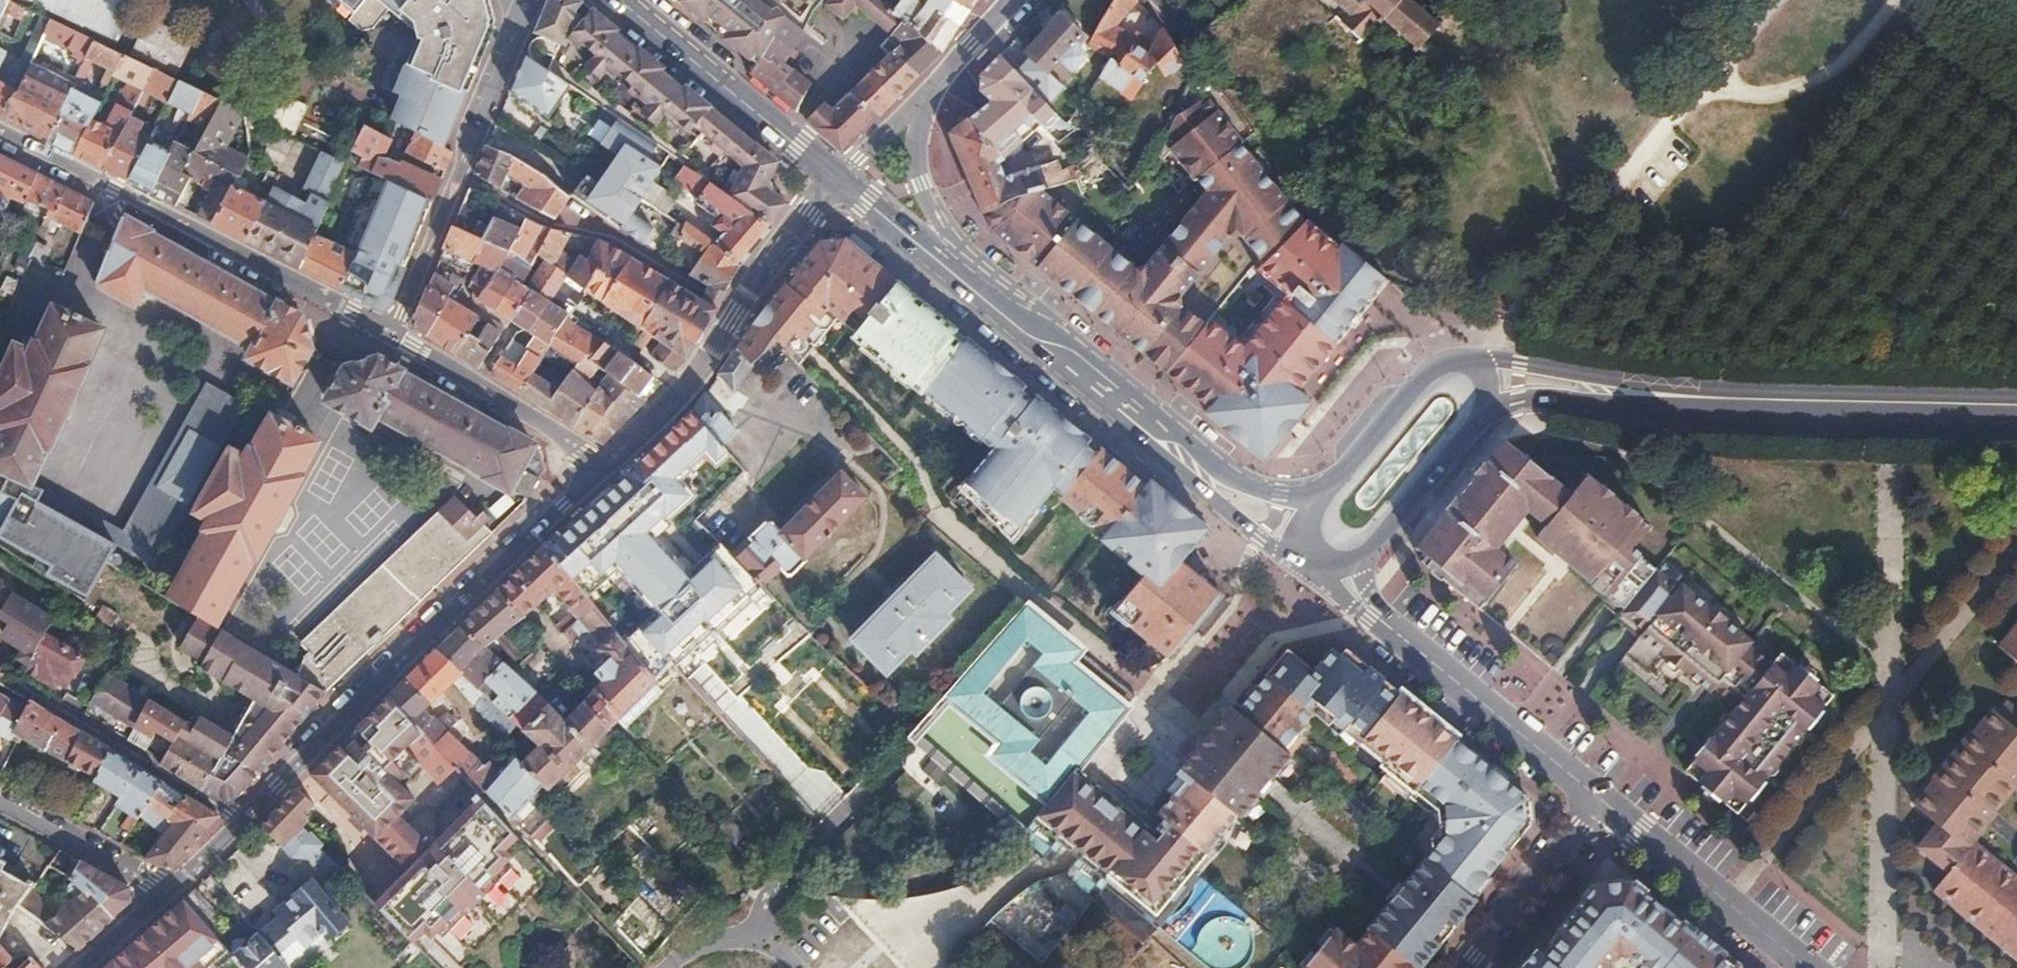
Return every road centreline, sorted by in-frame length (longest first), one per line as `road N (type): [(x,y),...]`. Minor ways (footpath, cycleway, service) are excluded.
road 1 (residential): [(166,889),(580,499),(599,472)]
road 2 (residential): [(388,342),(0,139)]
road 3 (residential): [(599,472),(697,374),(738,302),(837,182)]
road 4 (residential): [(526,0),(388,342)]
road 5 (primary): [(2016,414),(1697,405)]
road 6 (residential): [(681,967),(712,941),(758,926),(782,881),(894,772)]
road 7 (residential): [(1604,803),(1374,617)]
road 8 (primary): [(837,182),(616,0)]
road 9 (residential): [(1813,967),(1604,803)]
road 10 (primary): [(1200,478),(1008,310)]
road 11 (primary): [(1697,405),(1506,365),(1447,370)]
road 12 (residential): [(599,472),(388,342)]
road 13 (primary): [(1008,310),(926,208),(913,163),(923,99)]
road 14 (unclassified): [(1604,803),(1466,967)]
road 15 (primary): [(1008,310),(837,182)]
road 16 (primary): [(1489,404),(1509,398),(1697,405)]
road 17 (primary): [(1359,565),(1489,404)]
road 18 (residential): [(0,802),(166,889)]
road 19 (primary): [(1447,370),(1332,500)]
road 20 (primary): [(1200,478),(1223,515),(1262,544),(1317,559)]
road 21 (primary): [(1332,500),(1303,503),(1200,478)]
road 22 (residential): [(923,99),(1013,0)]

